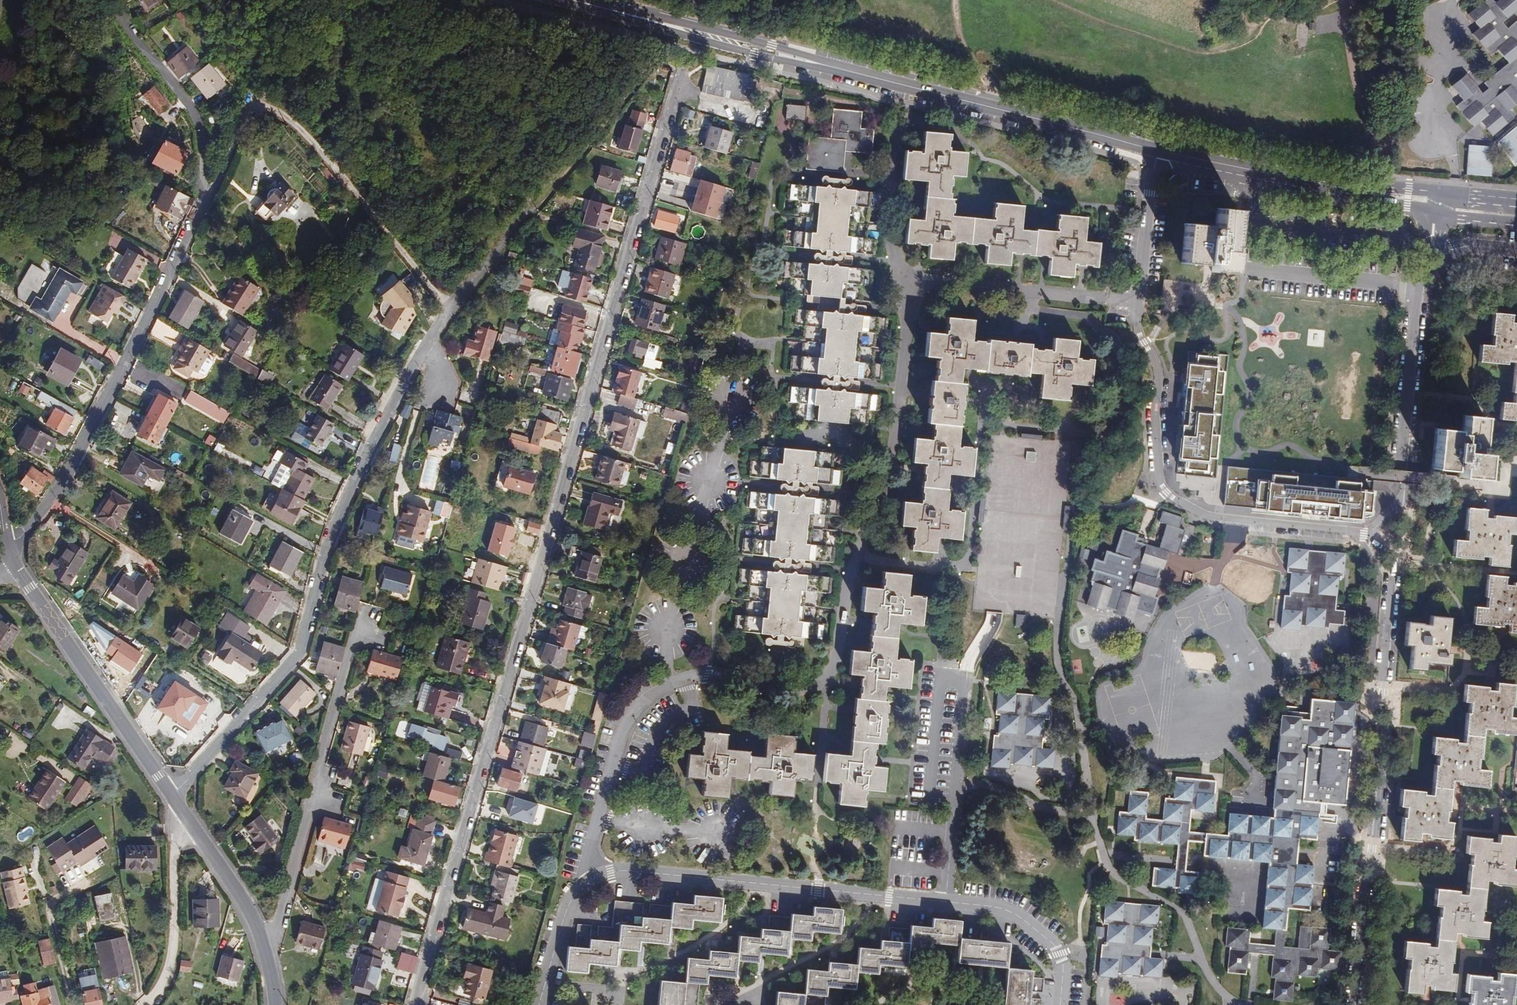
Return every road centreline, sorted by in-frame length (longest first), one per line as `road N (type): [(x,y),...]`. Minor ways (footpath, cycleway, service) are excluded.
road 1 (residential): [(684,67),(413,1004)]
road 2 (residential): [(1155,151),(1137,325),(1158,374),(1156,429),(1167,495),(1223,521),(1382,536)]
road 3 (residential): [(1059,1004),(1058,952),(1001,908),(629,871),(598,877)]
road 4 (residential): [(171,793),(298,655),(342,510),(425,344)]
road 5 (residential): [(1382,536),(1390,560),(1355,1004)]
road 6 (residential): [(7,549),(46,502),(200,205)]
road 7 (residential): [(267,956),(354,624),(376,630)]
road 8 (residential): [(779,691),(707,675),(641,705),(619,740),(591,842),(598,877)]
road 9 (tertiary): [(1155,151),(842,68)]
road 10 (residential): [(1432,248),(1421,256),(1417,284),(1397,506),(1382,536)]
road 11 (residential): [(7,549),(14,571),(171,793)]
road 12 (track): [(253,103),(291,123),(360,195),(452,310)]
road 13 (tertiary): [(1155,151),(1431,213)]
road 14 (tertiary): [(1430,195),(1155,151)]
road 15 (tertiary): [(623,12),(754,54),(842,68)]
road 16 (tertiary): [(842,68),(623,12)]
road 17 (residential): [(200,205),(207,146),(197,118),(124,21)]
road 18 (track): [(183,812),(167,974),(143,1004)]
road 19 (residential): [(171,793),(252,916),(267,956)]
road 20 (residential): [(425,344),(543,197)]
road 21 (track): [(543,197),(635,84)]
road 22 (residential): [(598,877),(566,911),(534,1004)]

